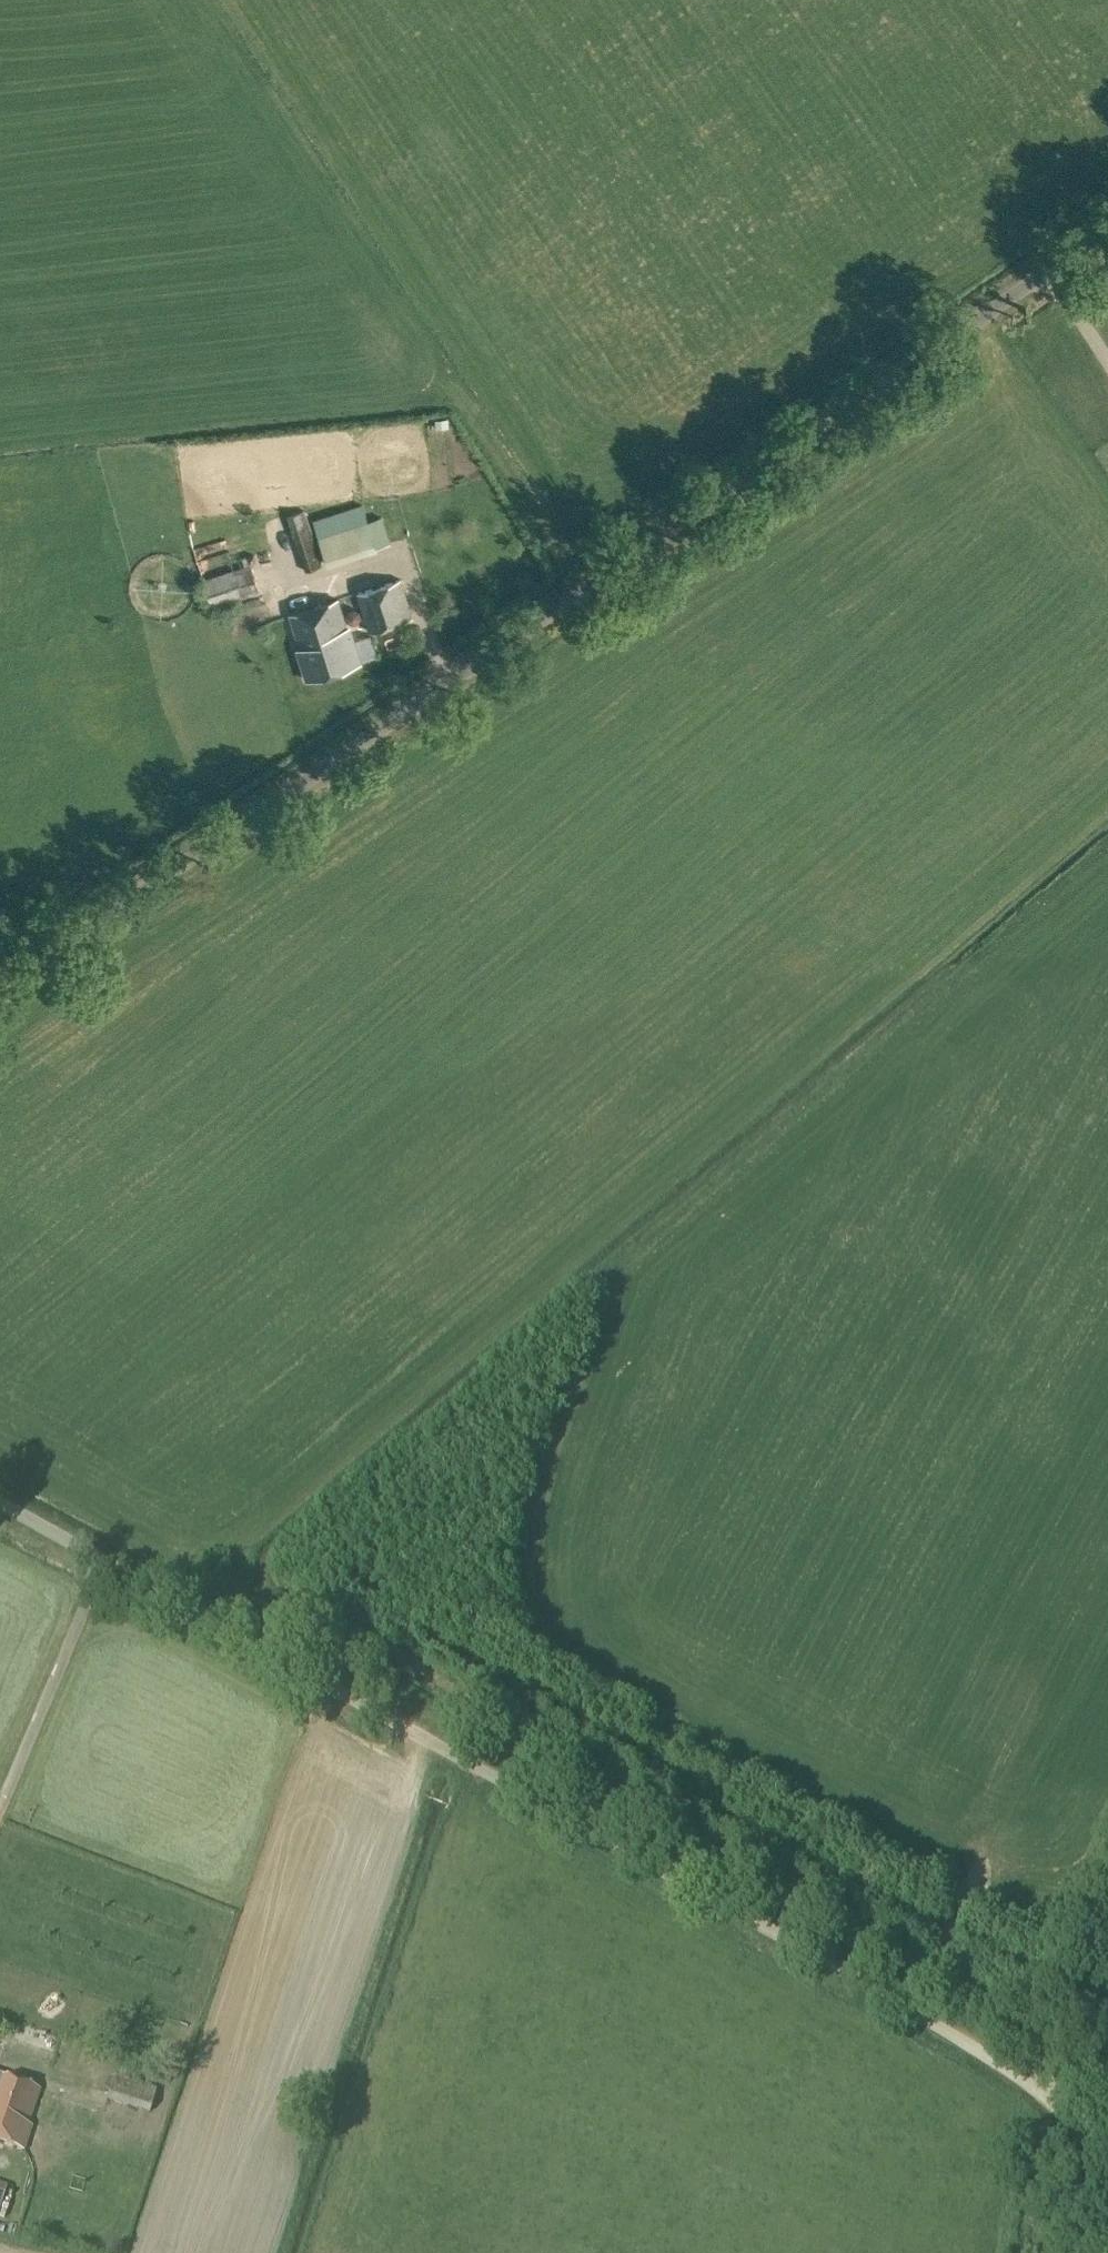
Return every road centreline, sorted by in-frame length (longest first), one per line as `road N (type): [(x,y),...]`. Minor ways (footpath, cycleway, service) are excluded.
road 1 (unclassified): [(0,987),(1107,227)]
road 2 (unclassified): [(1046,2090),(0,1506)]

